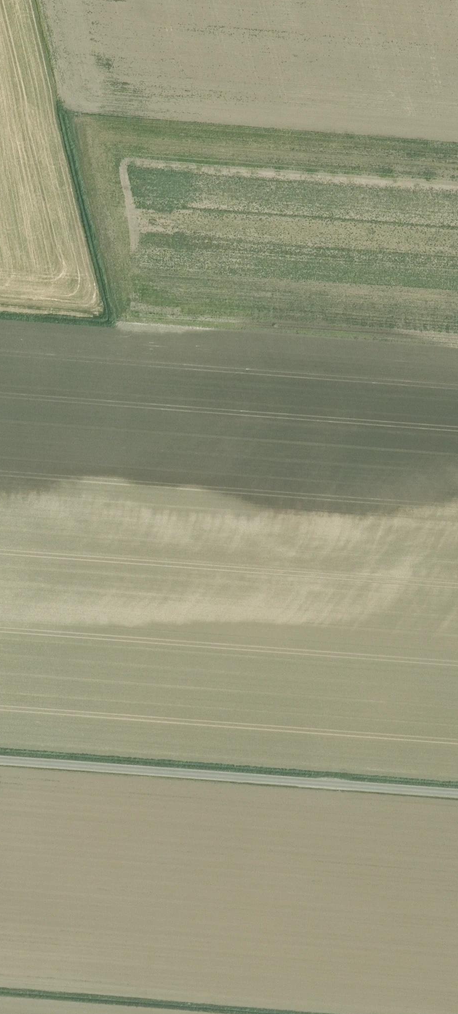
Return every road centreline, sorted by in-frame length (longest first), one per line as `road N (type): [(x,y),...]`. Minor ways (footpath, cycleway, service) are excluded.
road 1 (tertiary): [(0,760),(457,795)]

